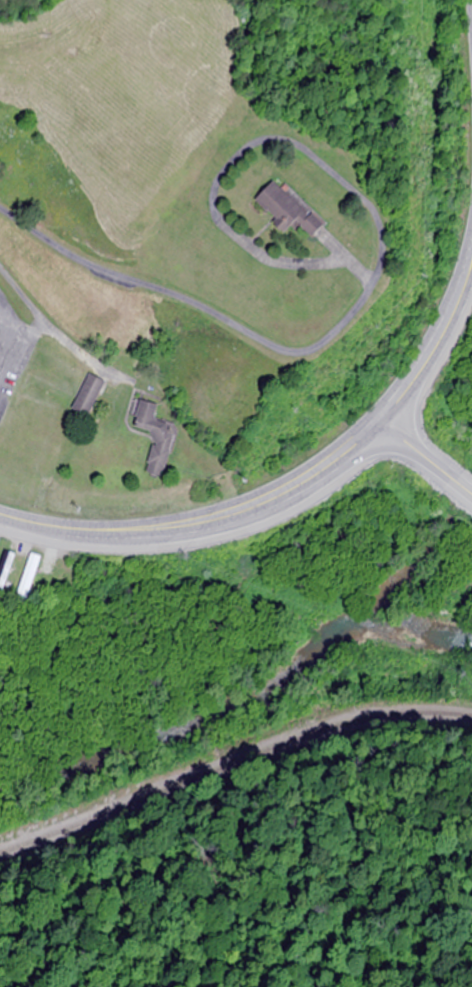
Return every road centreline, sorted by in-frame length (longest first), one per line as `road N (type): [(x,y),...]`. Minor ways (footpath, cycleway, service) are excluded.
road 1 (secondary): [(0,511),(100,528),(237,510),(281,494),(381,422)]
road 2 (secondary): [(381,422),(440,340),(471,266)]

